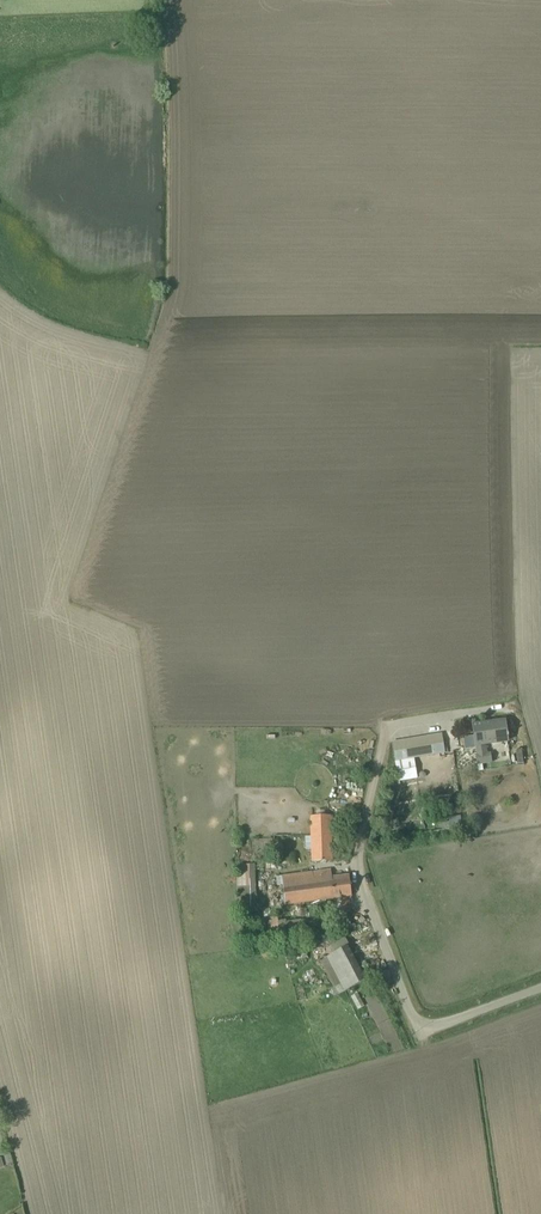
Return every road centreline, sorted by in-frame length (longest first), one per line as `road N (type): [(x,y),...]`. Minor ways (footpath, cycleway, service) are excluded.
road 1 (unclassified): [(540,994),(421,1030),(382,940),(360,863),(387,728),(449,718)]

